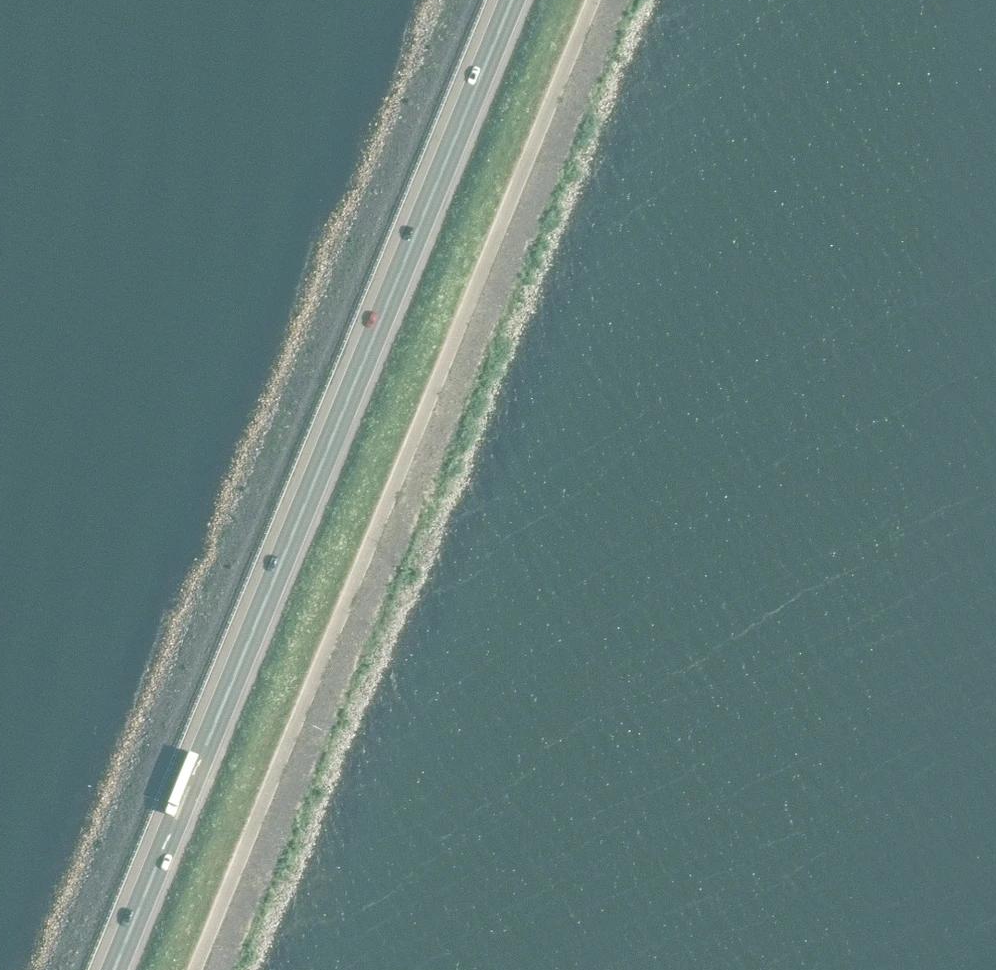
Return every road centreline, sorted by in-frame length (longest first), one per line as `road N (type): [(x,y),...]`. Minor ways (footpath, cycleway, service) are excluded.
road 1 (trunk): [(129,969),(529,0)]

